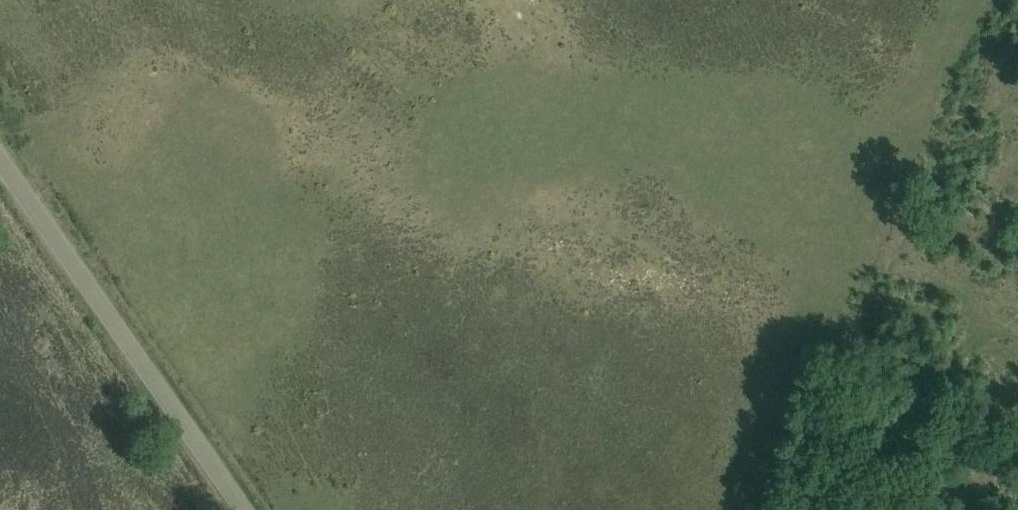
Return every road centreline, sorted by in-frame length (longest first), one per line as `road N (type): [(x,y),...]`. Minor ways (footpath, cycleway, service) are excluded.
road 1 (tertiary): [(245,509),(0,158)]

